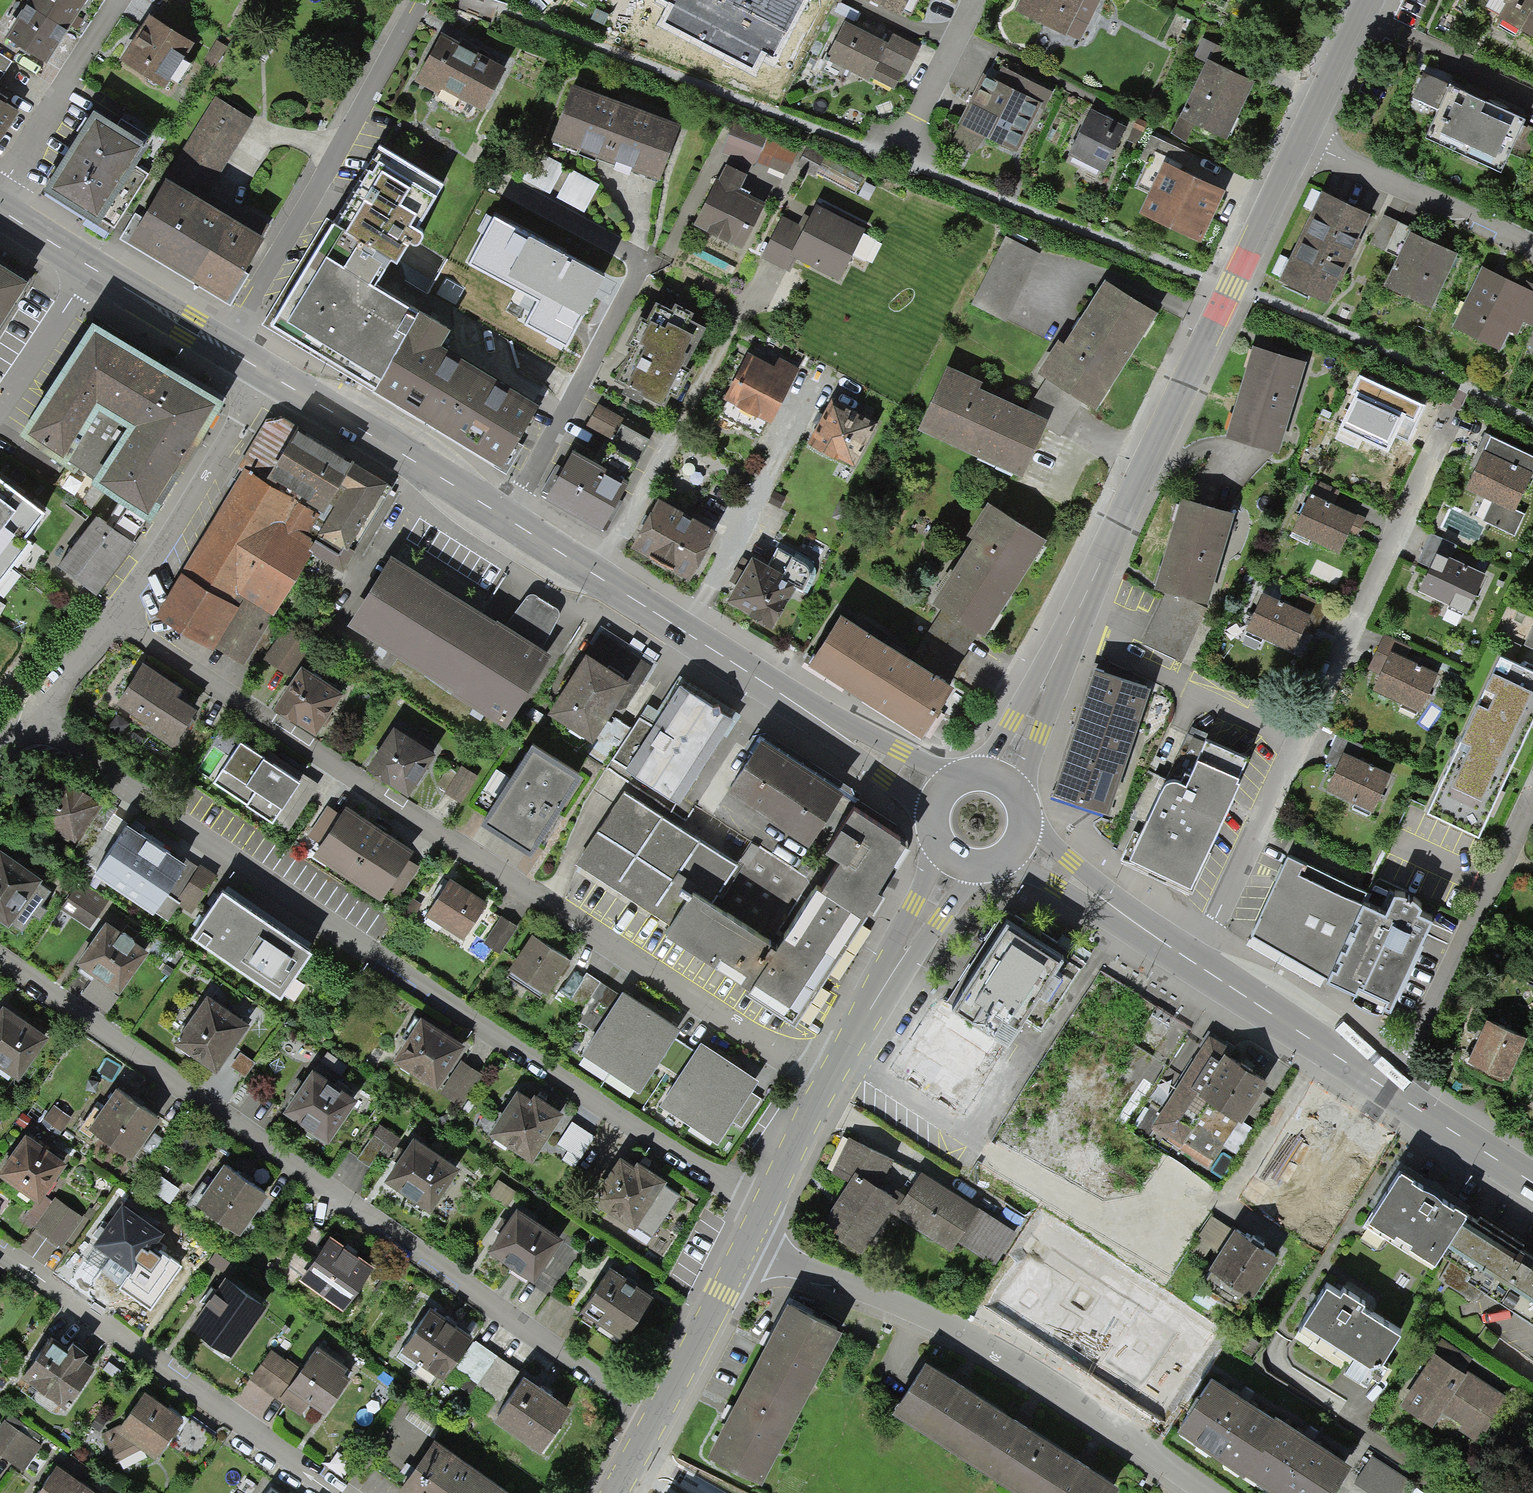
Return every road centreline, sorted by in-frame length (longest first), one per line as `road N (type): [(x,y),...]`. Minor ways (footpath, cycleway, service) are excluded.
road 1 (residential): [(31,714),(62,746),(765,1206)]
road 2 (residential): [(828,1079),(116,618)]
road 3 (residential): [(0,953),(655,1418)]
road 4 (residential): [(1297,135),(1007,768)]
road 5 (residential): [(1198,965),(1453,408)]
road 6 (residential): [(746,1244),(973,1334),(1219,1492)]
road 7 (secondary): [(506,518),(934,790)]
road 8 (residential): [(506,518),(644,262),(506,187)]
road 9 (residential): [(334,1492),(0,1251)]
road 10 (residential): [(224,348),(420,0)]
road 11 (residential): [(1380,1083),(1532,781)]
road 12 (residential): [(265,374),(116,618)]
road 13 (secondary): [(265,374),(506,518)]
road 14 (residential): [(1297,135),(1532,247)]
road 15 (residential): [(960,867),(828,1079)]
road 16 (residential): [(117,0),(0,187)]
road 17 (secondary): [(1198,965),(1380,1083)]
road 18 (secondary): [(1026,850),(1198,965)]
road 19 (residential): [(746,1244),(655,1418)]
road 20 (secondary): [(1380,1083),(1532,1181)]
road 21 (residential): [(92,267),(0,405)]
road 22 (residential): [(975,0),(903,142)]
road 23 (secondary): [(92,267),(224,348)]
road 24 (residential): [(1370,0),(1297,135)]
road 25 (residential): [(828,1079),(765,1206)]
road 26 (residential): [(116,618),(31,714)]

